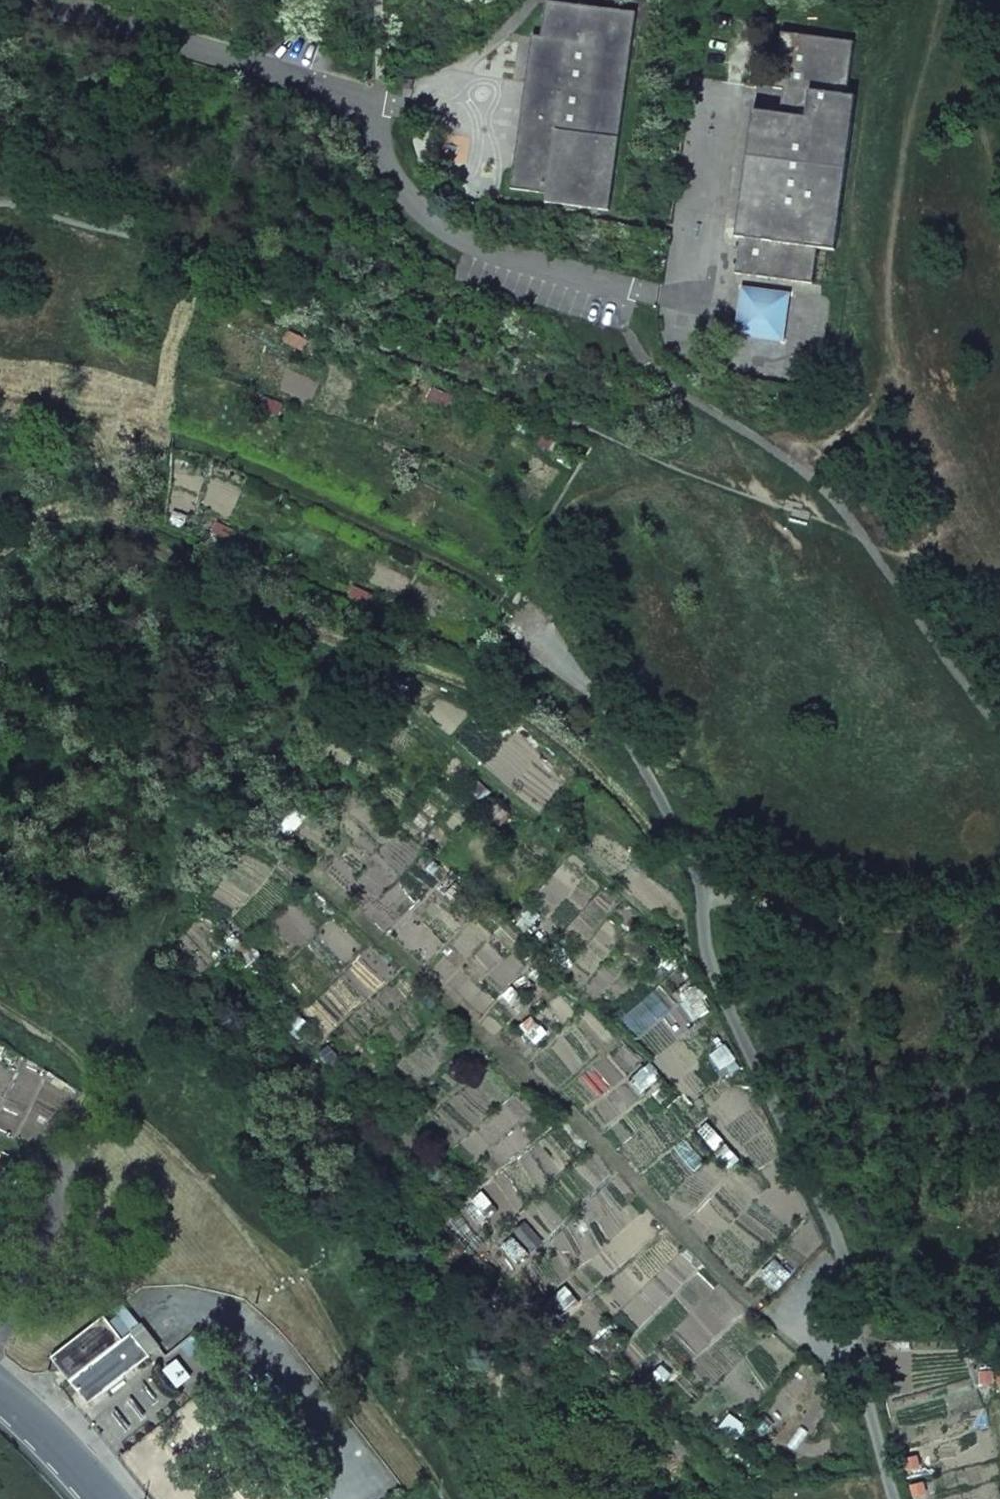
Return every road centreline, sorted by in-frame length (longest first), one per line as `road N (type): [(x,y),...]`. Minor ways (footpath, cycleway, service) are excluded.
road 1 (unclassified): [(34,0),(305,79),(378,112),(395,177),(438,224),(470,245),(639,291)]
road 2 (residential): [(898,1498),(836,1235),(697,946),(707,912)]
road 3 (track): [(707,912),(728,902),(764,904),(840,927),(925,927),(999,913)]
road 4 (unclassified): [(0,1400),(101,1498)]

